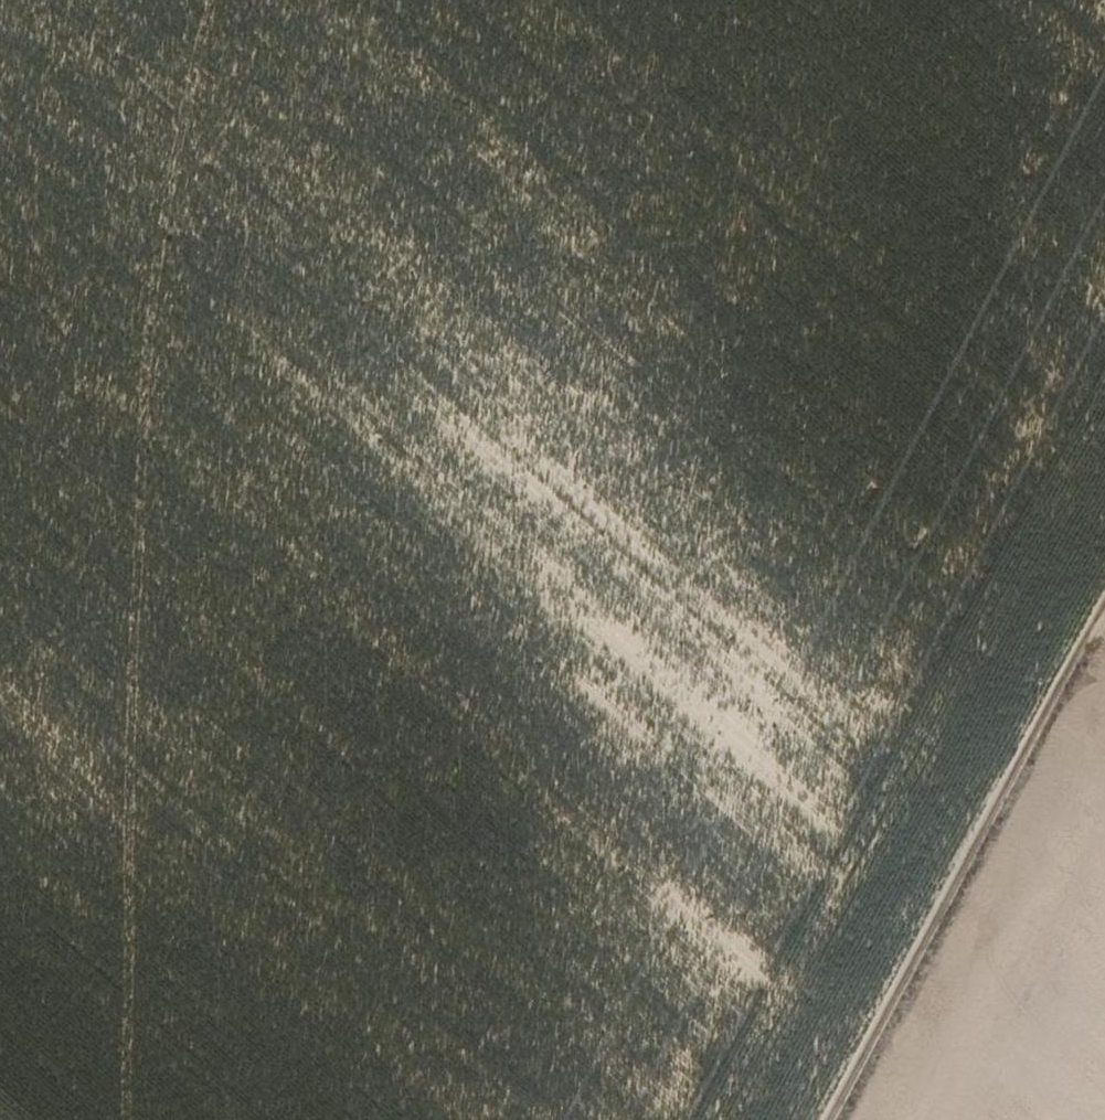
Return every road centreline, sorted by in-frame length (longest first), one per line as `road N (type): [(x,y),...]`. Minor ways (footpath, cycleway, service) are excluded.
road 1 (track): [(1104,618),(832,1119)]

